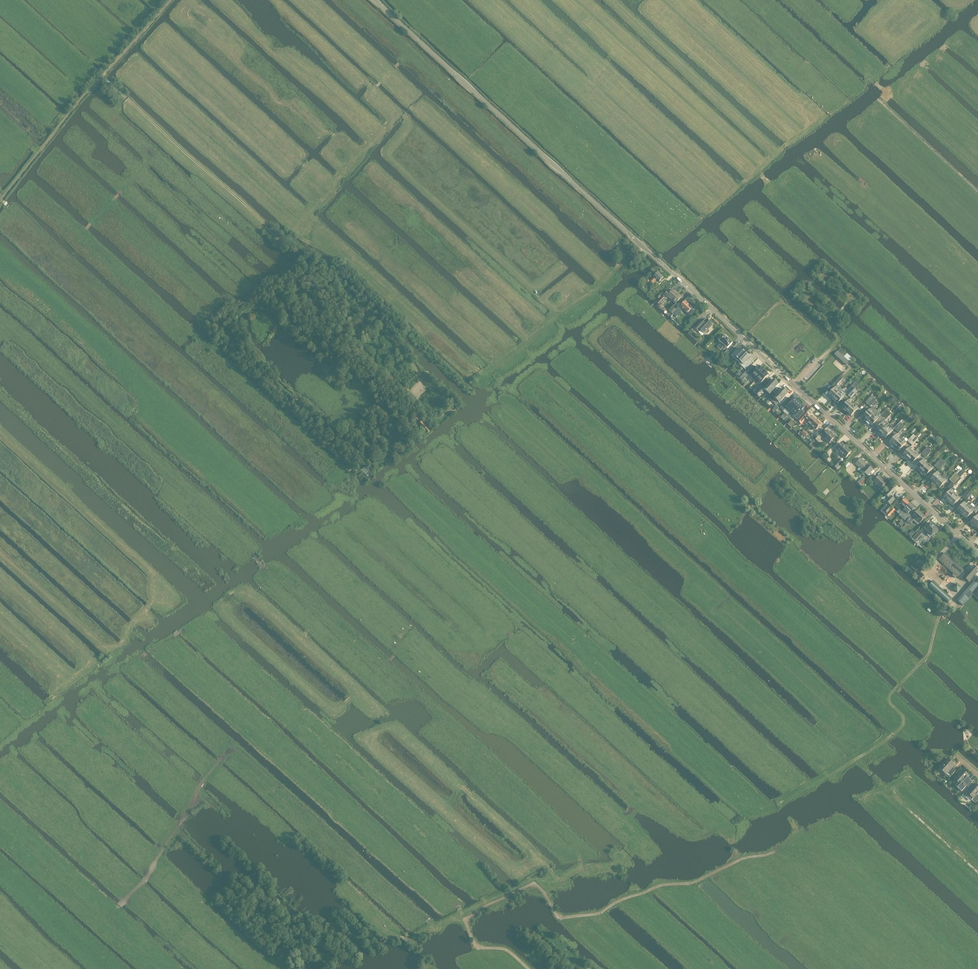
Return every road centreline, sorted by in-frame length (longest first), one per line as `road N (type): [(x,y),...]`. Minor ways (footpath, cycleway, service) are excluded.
road 1 (tertiary): [(977,554),(375,0)]
road 2 (track): [(159,968),(108,917),(149,874),(229,752),(435,927),(411,941),(397,932)]
road 3 (track): [(584,869),(616,868),(632,852),(628,813),(637,806),(698,833),(716,823),(729,827),(900,731),(894,691),(928,656),(946,610)]
road 4 (track): [(977,192),(880,102),(886,95),(869,78),(663,251),(644,235),(639,242)]
road 5 (track): [(420,376),(354,296),(288,249),(104,78)]
road 6 (track): [(775,851),(601,913),(560,918),(535,883)]
road 7 (track): [(627,260),(485,375)]
road 8 (track): [(104,78),(3,197)]
road 9 (track): [(874,778),(977,872)]
road 10 (track): [(967,0),(873,80)]

